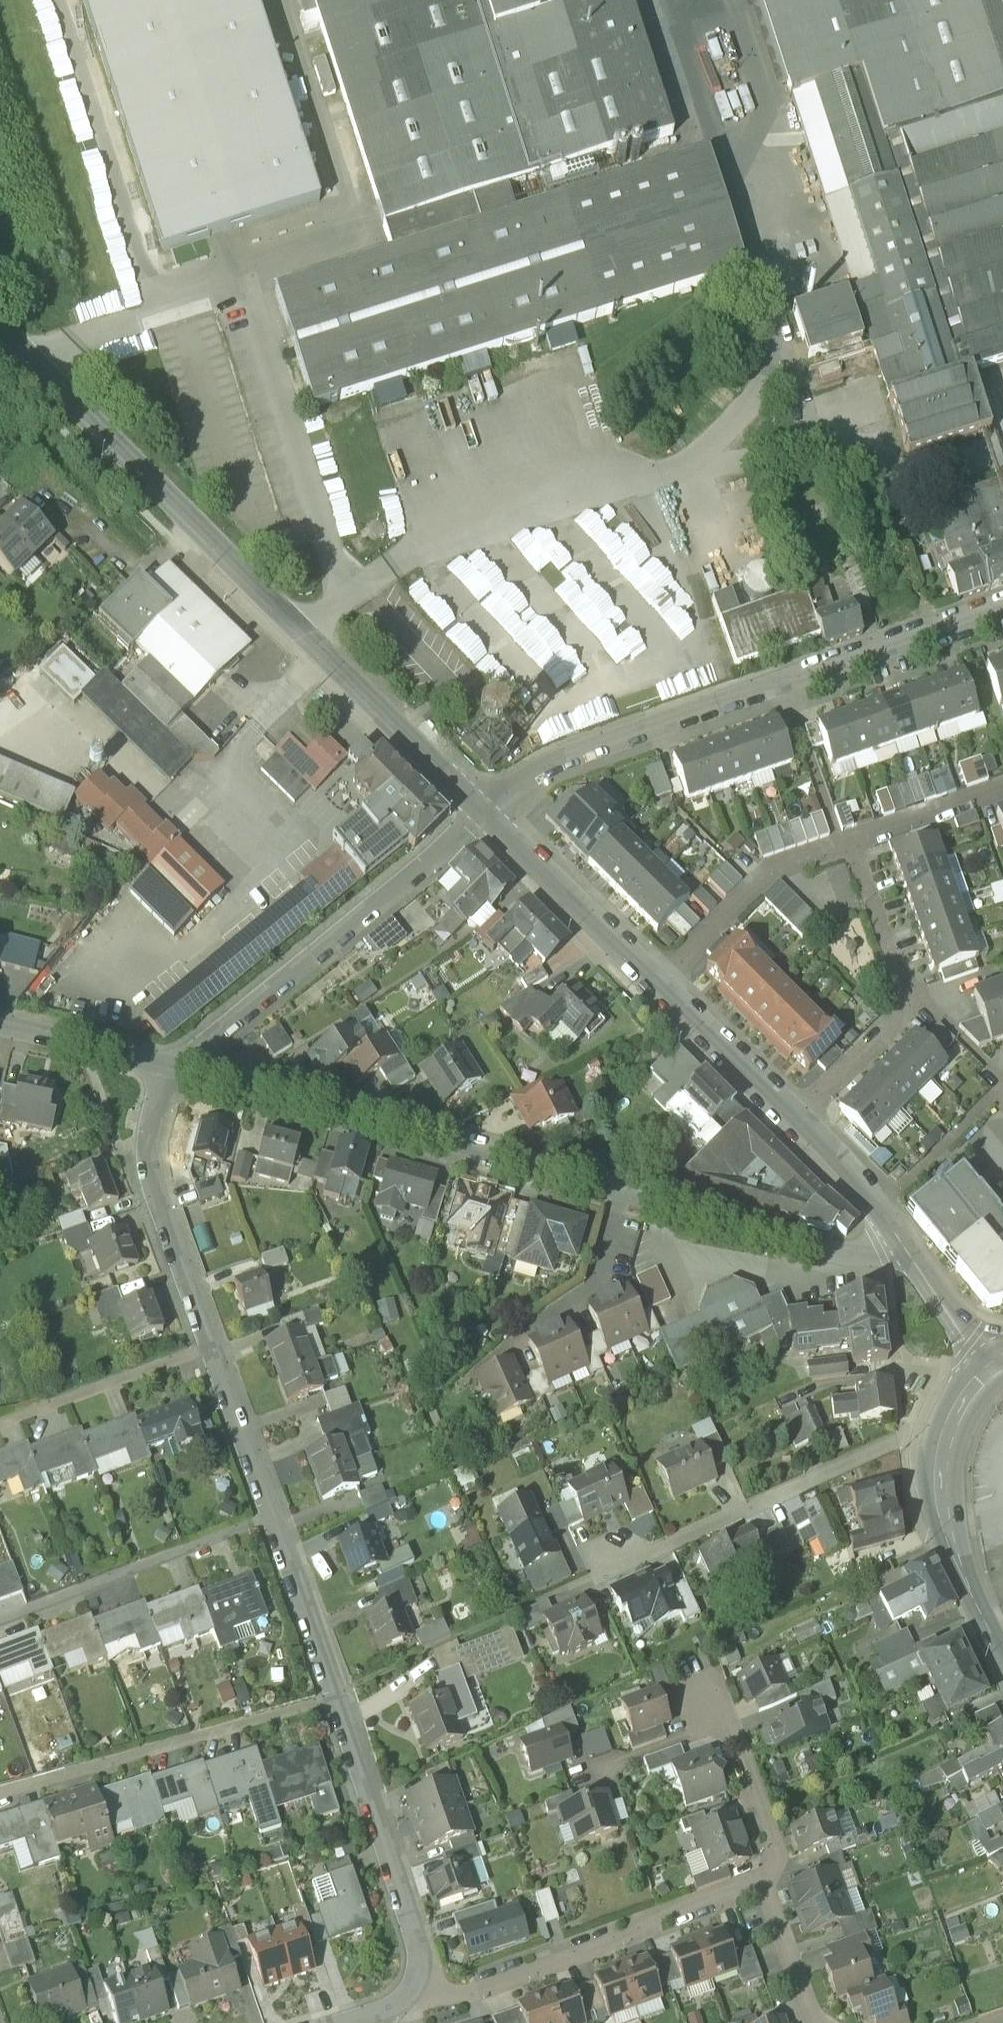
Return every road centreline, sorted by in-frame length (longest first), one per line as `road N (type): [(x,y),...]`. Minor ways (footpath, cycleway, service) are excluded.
road 1 (residential): [(409,2004),(419,1948),(337,1694),(156,1190),(153,1114),(176,1069)]
road 2 (residential): [(895,1235),(848,1256),(176,1069)]
road 3 (residential): [(485,817),(0,332)]
road 4 (residential): [(485,817),(551,763),(1002,603)]
road 5 (residential): [(176,1069),(485,817)]
road 6 (residential): [(409,2004),(764,1883)]
road 7 (residential): [(945,1446),(908,1438),(609,1568)]
road 8 (residential): [(797,1121),(919,998),(899,978),(849,841)]
road 9 (residential): [(849,841),(769,870),(659,986)]
road 10 (residential): [(659,986),(485,817)]
road 11 (tertiary): [(945,1446),(941,1492),(952,1545),(1002,1658)]
road 12 (residential): [(797,1121),(659,986)]
road 13 (residential): [(176,1069),(0,1025)]
road 14 (residential): [(764,1883),(779,1862),(722,1728)]
road 15 (residential): [(993,1369),(895,1235)]
road 16 (residential): [(1002,788),(849,841)]
road 17 (residential): [(895,1235),(797,1121)]
road 18 (residential): [(764,1883),(815,2022)]
road 19 (residential): [(722,1728),(601,1767)]

